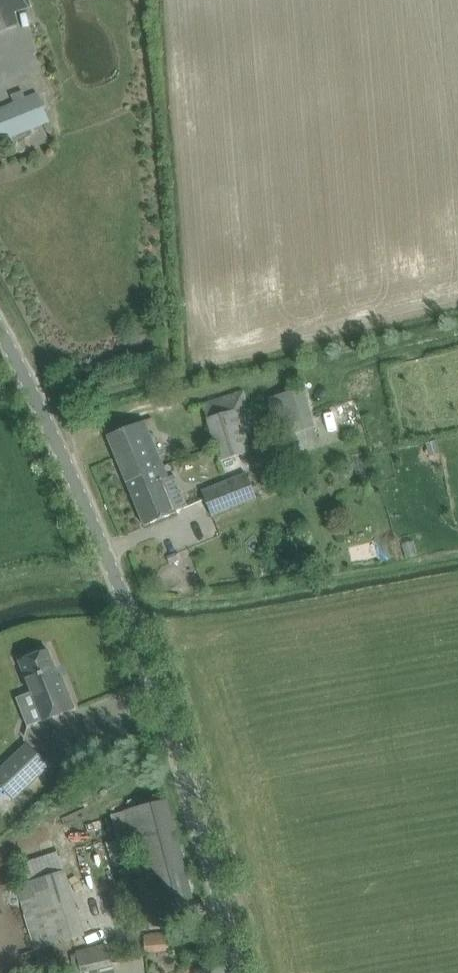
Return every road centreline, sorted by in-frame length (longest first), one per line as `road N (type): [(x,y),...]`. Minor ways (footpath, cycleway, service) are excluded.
road 1 (unclassified): [(227,972),(192,812),(36,412),(0,342)]

